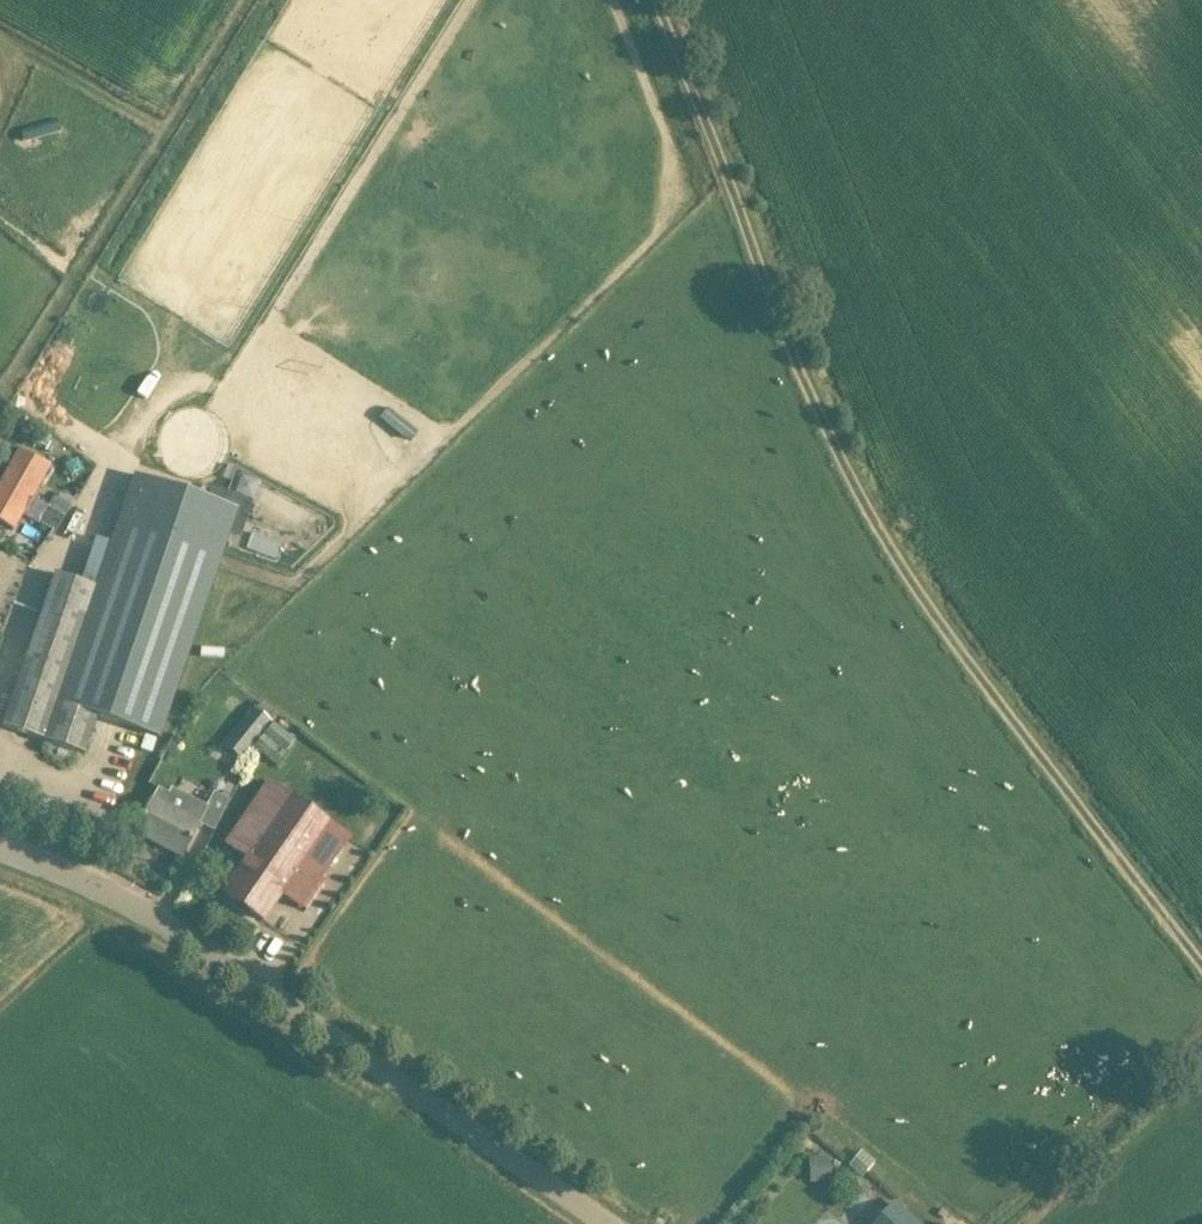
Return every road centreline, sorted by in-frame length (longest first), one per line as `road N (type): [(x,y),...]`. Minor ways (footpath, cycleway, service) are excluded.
road 1 (track): [(1201,973),(869,498),(661,0)]
road 2 (unclassified): [(612,1223),(133,905),(0,851)]
road 3 (track): [(247,0),(0,392)]
road 4 (track): [(999,1223),(1201,1032)]

